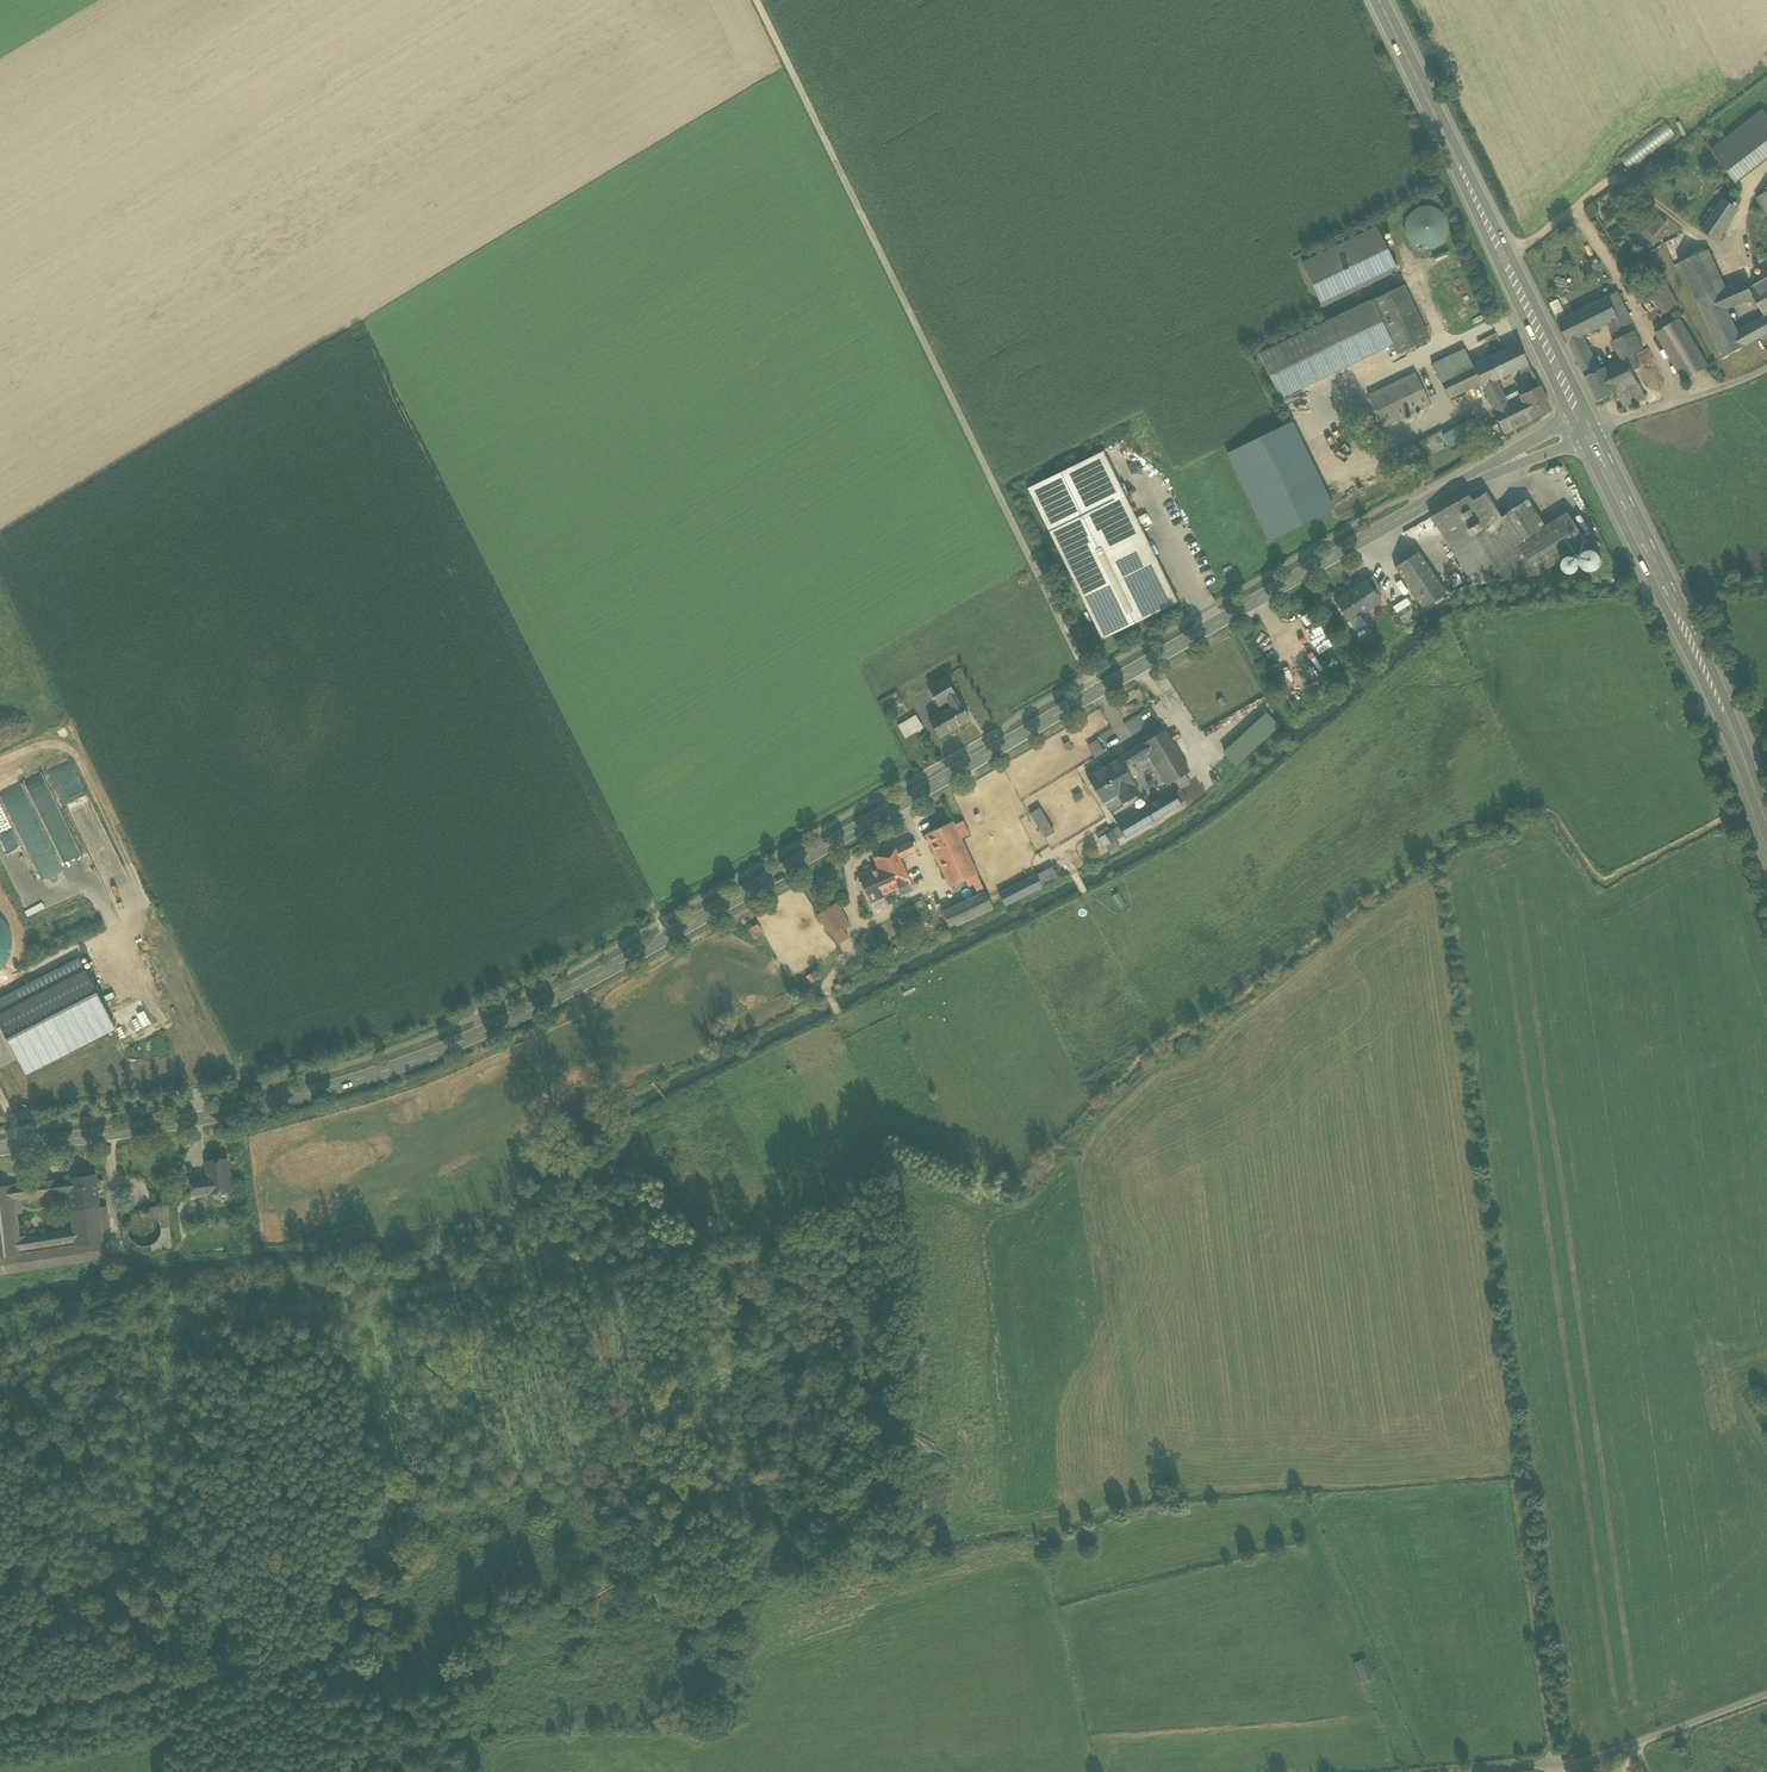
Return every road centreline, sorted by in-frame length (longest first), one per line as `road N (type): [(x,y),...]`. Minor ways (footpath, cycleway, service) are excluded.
road 1 (tertiary): [(0,1148),(201,1119),(329,1088),(487,1030),(672,935),(1433,499),(1587,431)]
road 2 (track): [(1089,678),(756,0)]
road 3 (secondary): [(1587,431),(1379,0)]
road 4 (secondary): [(1587,431),(1728,719),(1766,823)]
road 5 (track): [(1512,1460),(1555,1765)]
road 6 (unclassified): [(1555,1765),(1766,1691)]
road 7 (unclassified): [(1766,367),(1587,431)]
road 8 (track): [(201,1119),(170,1026),(140,997)]

